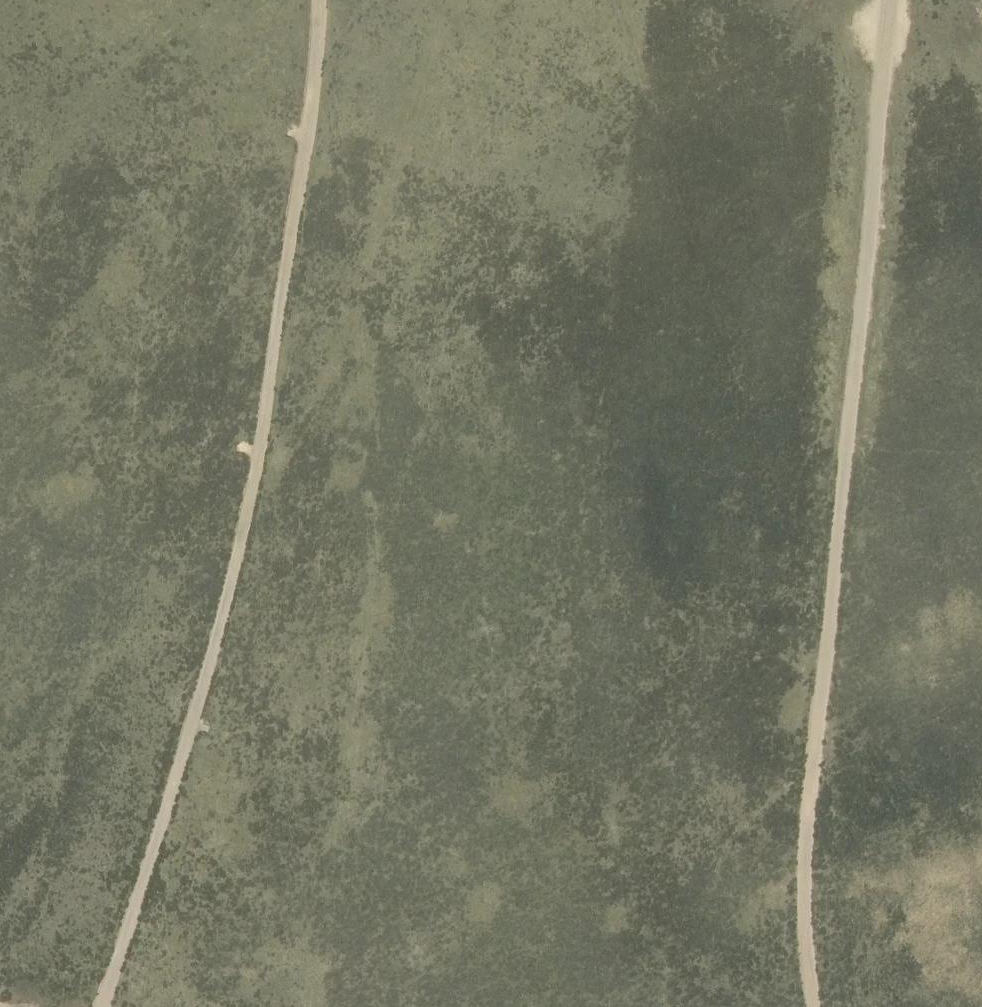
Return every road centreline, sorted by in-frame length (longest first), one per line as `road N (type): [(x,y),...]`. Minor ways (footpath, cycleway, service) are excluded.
road 1 (track): [(103,1006),(209,663),(253,476),(319,0)]
road 2 (track): [(890,0),(803,873),(815,1006)]

